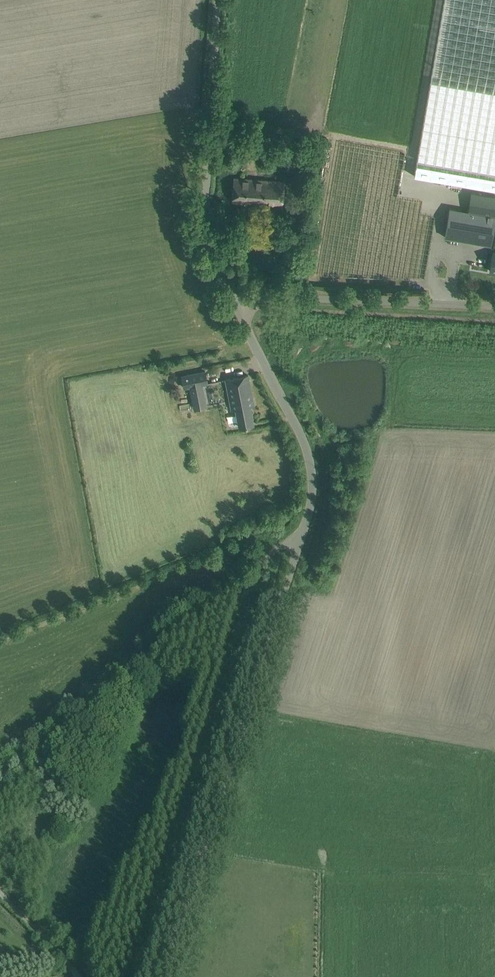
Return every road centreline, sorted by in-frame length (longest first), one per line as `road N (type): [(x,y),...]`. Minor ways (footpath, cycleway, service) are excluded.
road 1 (unclassified): [(166,976),(300,541)]
road 2 (unclassified): [(0,774),(279,548),(300,541)]
road 3 (unclassified): [(238,308),(206,228),(218,0)]
road 4 (unclassified): [(494,306),(306,299),(238,308)]
road 5 (unclassified): [(300,541),(311,498),(308,457),(238,308)]

